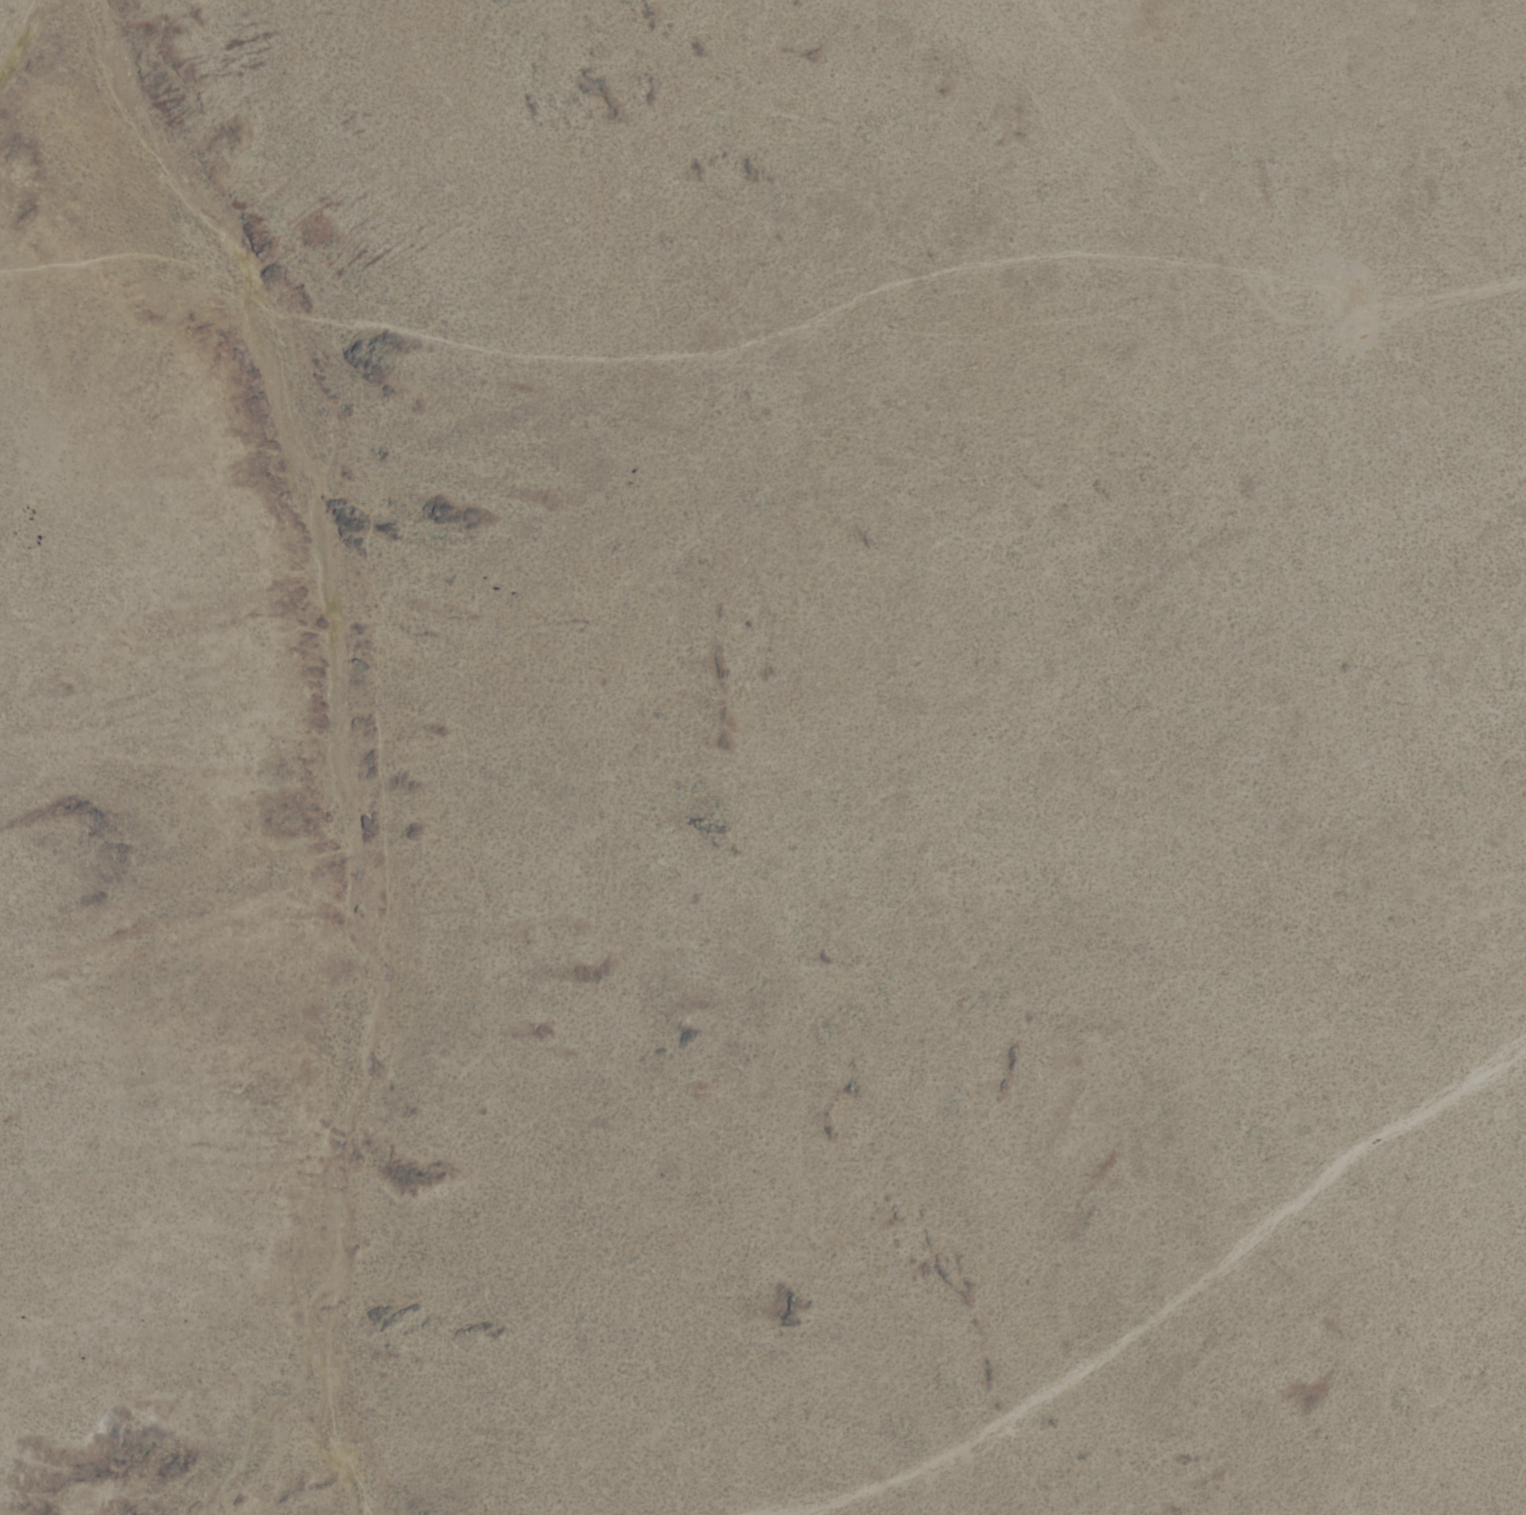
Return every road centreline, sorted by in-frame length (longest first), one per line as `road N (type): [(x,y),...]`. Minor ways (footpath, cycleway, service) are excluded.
road 1 (track): [(1525,283),(1389,316),(1288,322),(1270,310),(1041,0)]

